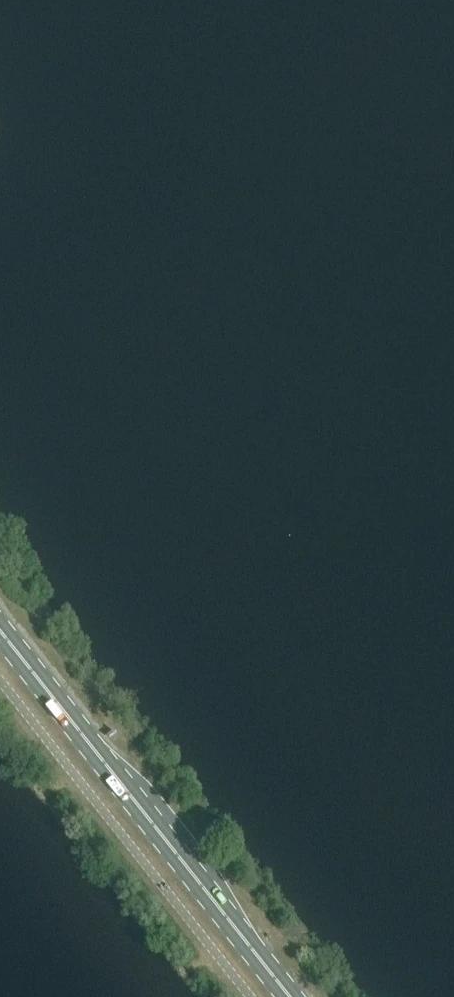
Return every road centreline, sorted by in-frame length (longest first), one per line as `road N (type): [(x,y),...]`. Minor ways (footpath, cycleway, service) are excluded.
road 1 (primary): [(289,996),(0,631)]

